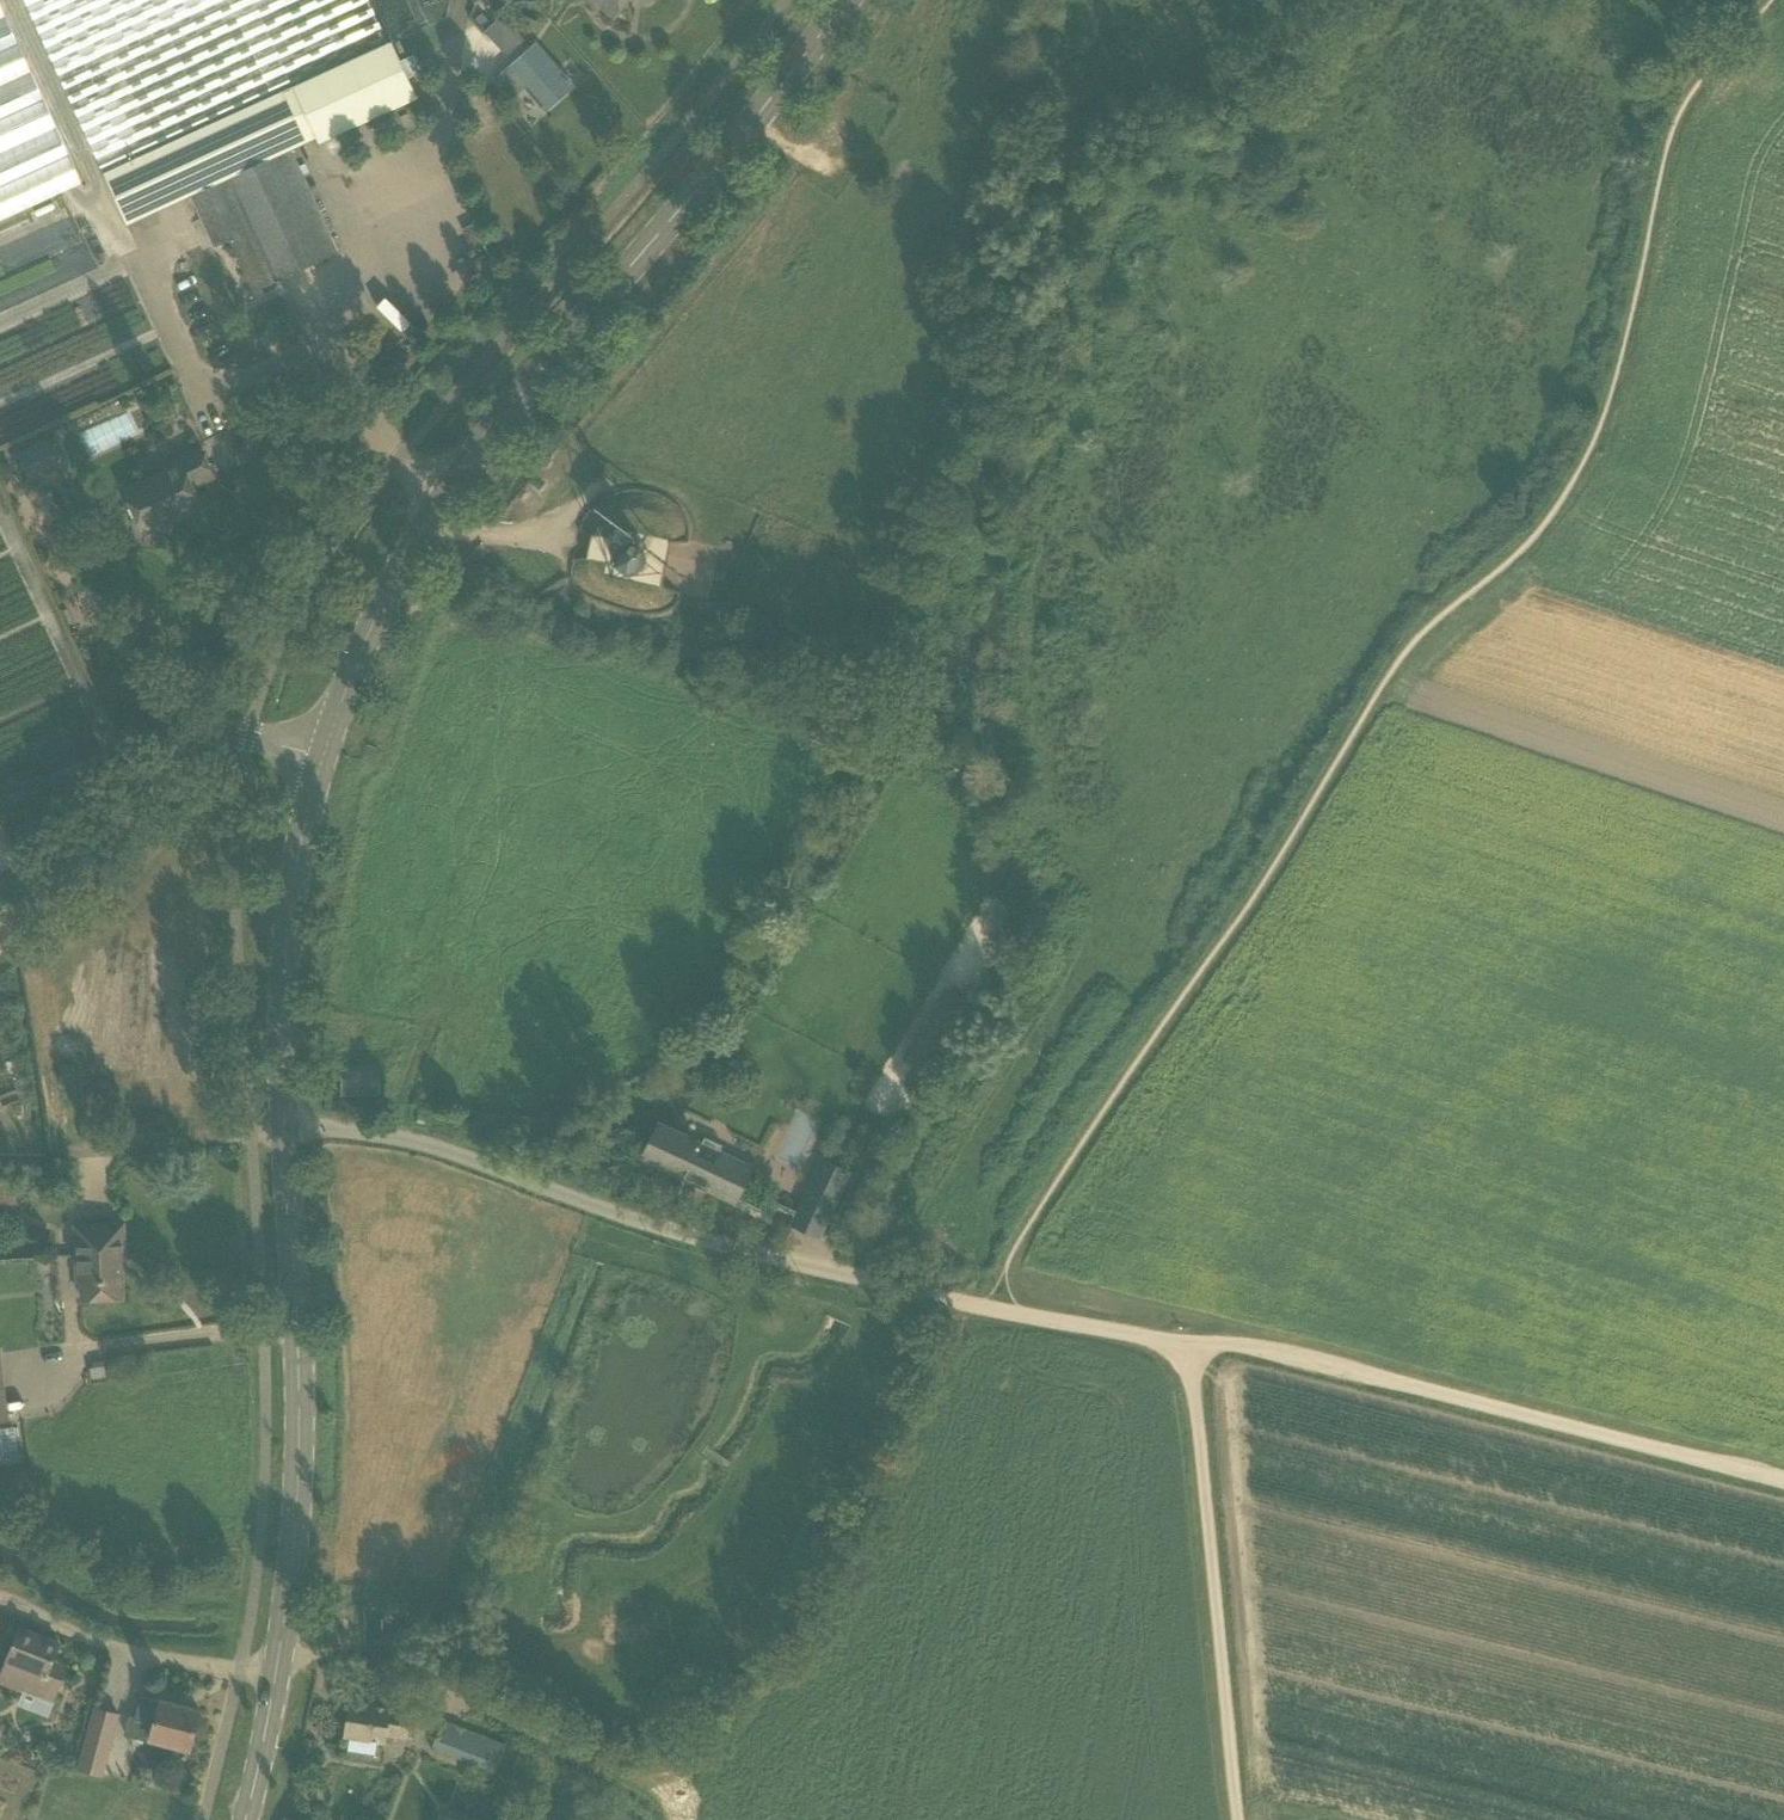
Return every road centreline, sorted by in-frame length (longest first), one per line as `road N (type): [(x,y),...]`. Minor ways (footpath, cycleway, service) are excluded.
road 1 (tertiary): [(244,1819),(276,1666),(296,1510),(285,965),(318,751)]
road 2 (tertiary): [(318,751),(347,673),(425,526),(524,389),(846,0)]
road 3 (track): [(287,1131),(326,1128),(433,1146),(618,1214),(992,1308)]
road 4 (track): [(1195,1352),(1234,1347),(1783,1484)]
road 5 (track): [(1195,1352),(1239,1819)]
road 6 (track): [(276,1666),(337,1654),(401,1655),(641,1777),(672,1819)]
road 7 (unclassified): [(0,928),(154,766),(214,738),(318,751)]
road 8 (track): [(992,1308),(1195,1352)]
road 9 (track): [(425,526),(570,540)]

